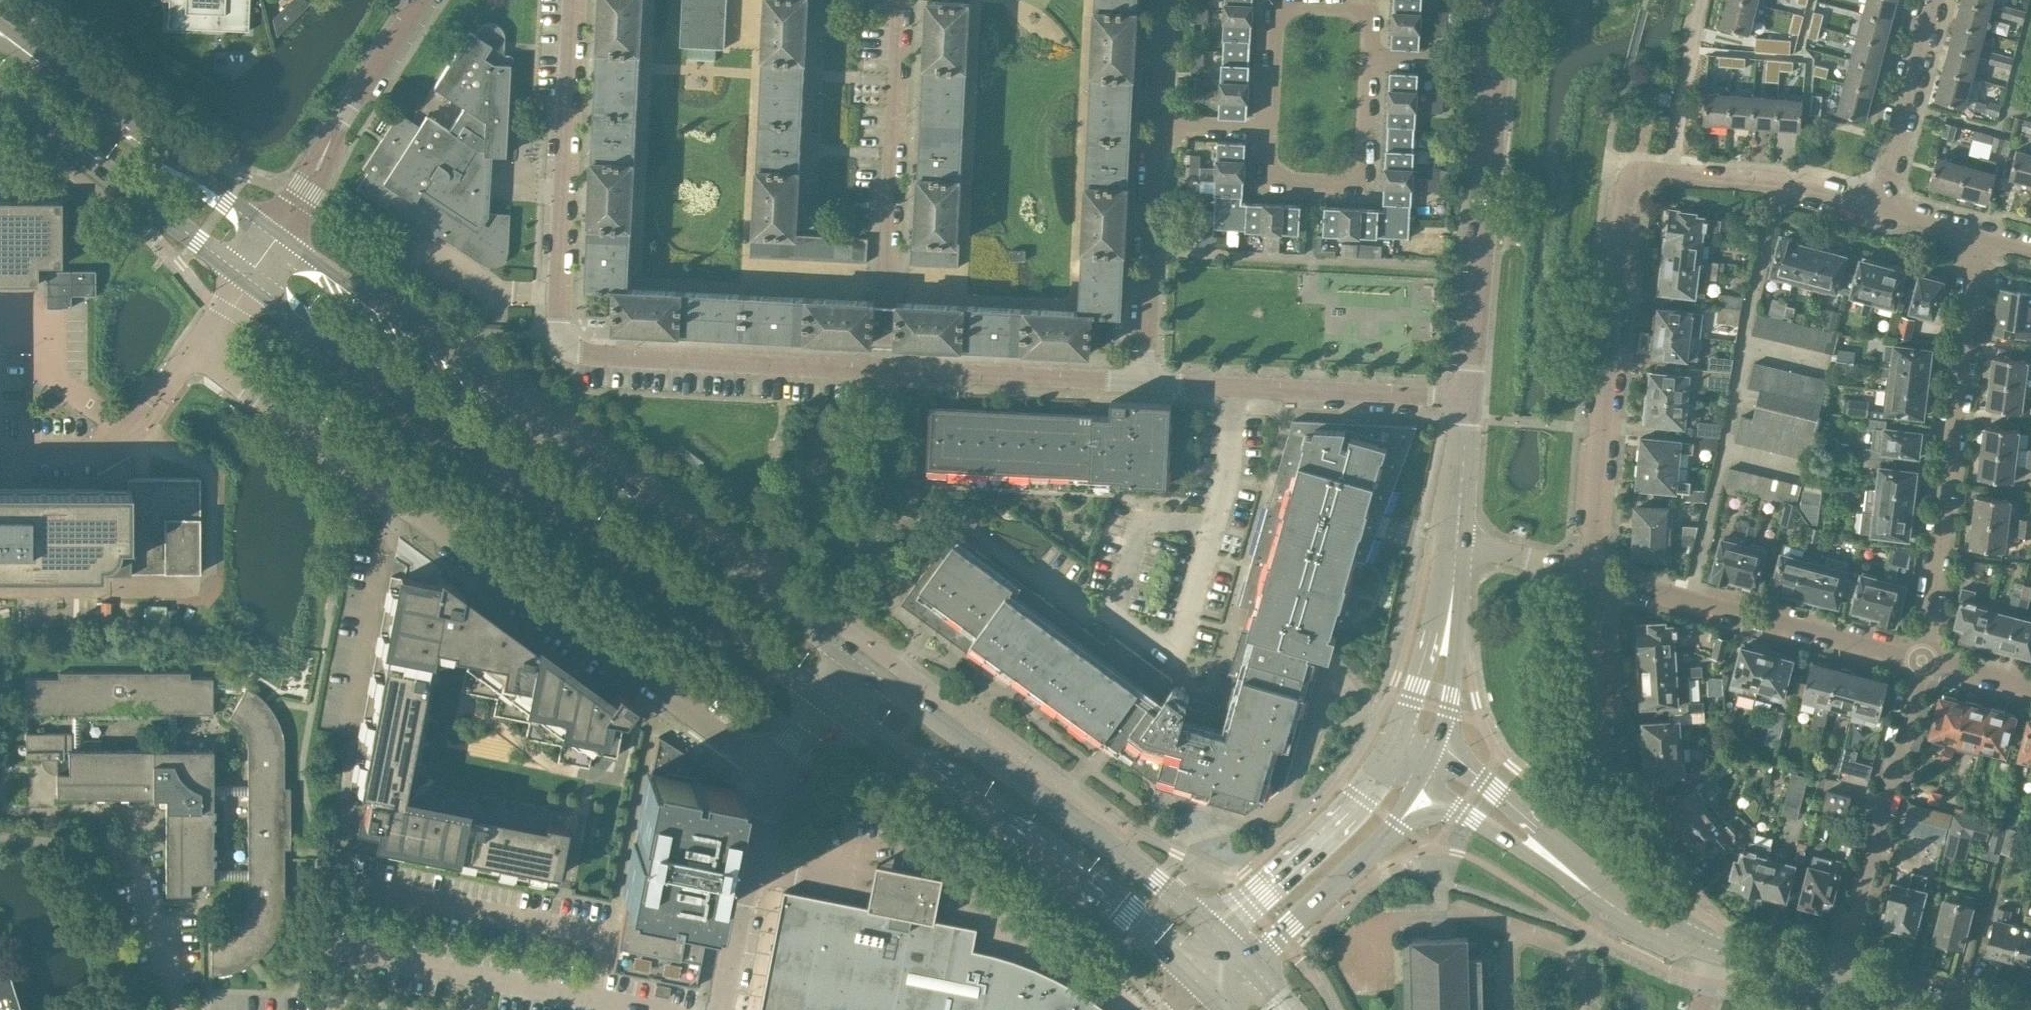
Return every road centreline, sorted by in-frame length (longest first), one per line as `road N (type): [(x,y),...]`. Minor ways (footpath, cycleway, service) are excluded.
road 1 (residential): [(781,780),(196,352),(247,275)]
road 2 (secondary): [(844,653),(272,237)]
road 3 (secondary): [(247,275),(817,692)]
road 4 (residential): [(883,369),(566,346),(557,321),(572,0)]
road 5 (residential): [(1589,572),(1630,185),(1642,174),(1671,174)]
road 6 (secondary): [(846,713),(1119,905),(1195,970)]
road 7 (residential): [(1926,662),(1973,232)]
road 8 (secondary): [(1217,935),(1173,891),(877,677)]
road 9 (track): [(132,430),(211,474),(205,581),(0,586)]
road 10 (residential): [(883,369),(902,0)]
road 11 (residential): [(1926,662),(1589,572)]
road 12 (tertiary): [(1468,398),(1498,63)]
road 13 (residential): [(1839,980),(1926,662)]
road 14 (secondary): [(0,90),(247,275)]
road 15 (secondary): [(272,237),(44,60)]
road 16 (residential): [(272,237),(422,0)]
road 17 (tertiary): [(1396,746),(1362,800),(1217,935)]
road 18 (residential): [(1144,381),(883,369)]
road 19 (residential): [(1144,381),(1156,124)]
road 20 (residential): [(1269,130),(1268,164),(1280,180),(1354,181),(1365,164),(1370,57)]
road 21 (residential): [(1370,57),(1370,25),(1360,10),(1300,3),(1282,9),(1274,26),(1269,130)]
road 22 (tertiary): [(1613,905),(1579,862),(1446,749),(1433,747)]
road 23 (residential): [(720,1009),(755,826),(781,780)]
road 24 (residential): [(1233,386),(1468,398)]
road 25 (residential): [(1115,618),(1173,663),(1214,522)]
road 26 (residential): [(1882,207),(1795,185),(1671,174)]
road 27 (residential): [(1882,207),(1937,0)]
road 28 (tertiary): [(1244,964),(1398,824)]
road 29 (residential): [(1601,774),(1589,572)]
road 30 (residential): [(960,523),(1091,617),(1115,618)]
road 31 (tertiary): [(1454,575),(1396,746)]
road 32 (tertiary): [(1459,811),(1613,905)]
road 33 (residential): [(1671,174),(1702,0)]
road 34 (tertiary): [(1433,747),(1454,667),(1454,575)]
road 35 (residential): [(1115,618),(1142,523),(1214,522)]
road 36 (tertiary): [(1455,540),(1468,398)]
road 37 (residential): [(1214,522),(1229,472),(1233,386)]
road 38 (residential): [(1455,540),(1589,572)]
road 39 (residential): [(1370,57),(1498,63)]
road 40 (residential): [(1156,124),(1162,0)]
road 41 (tertiary): [(1725,951),(1613,905)]

